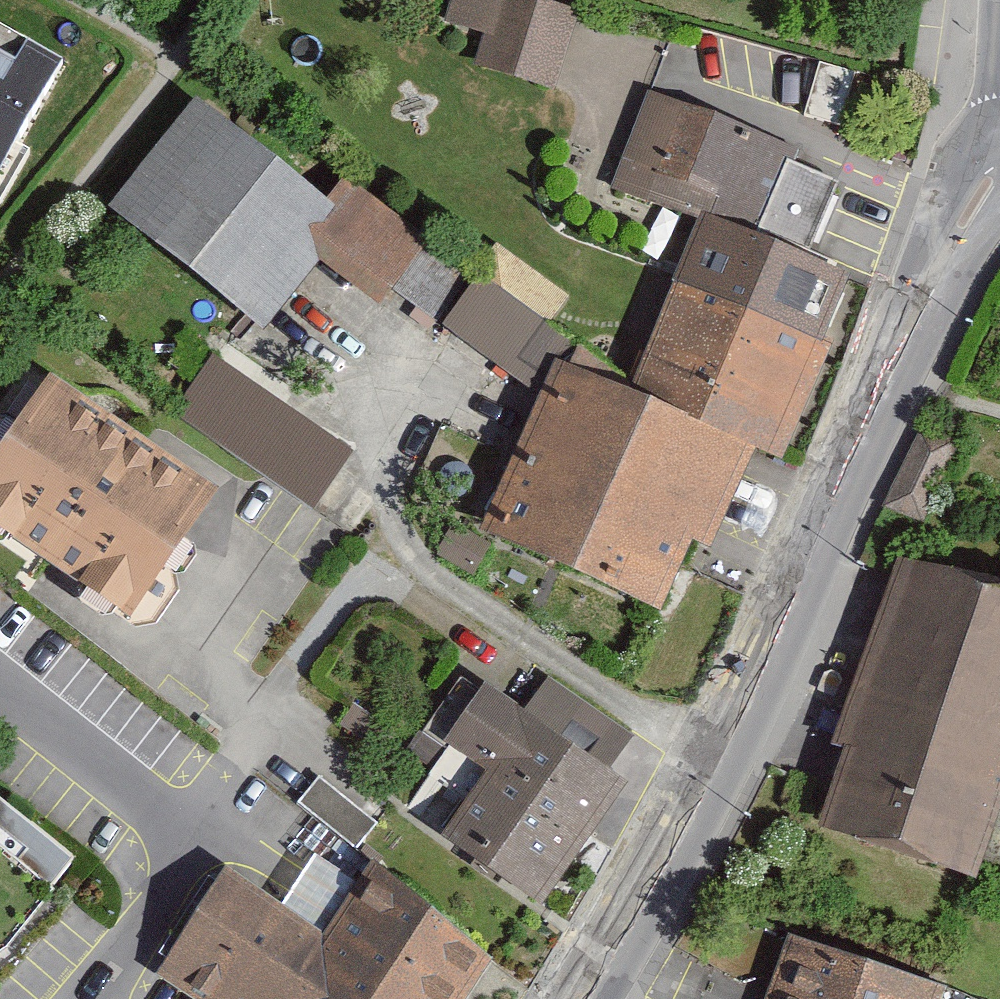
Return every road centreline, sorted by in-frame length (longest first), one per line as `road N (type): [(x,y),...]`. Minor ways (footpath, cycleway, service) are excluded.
road 1 (unclassified): [(722,750),(978,189),(999,162)]
road 2 (unclassified): [(722,750),(397,565)]
road 3 (residential): [(108,998),(196,848),(299,697)]
road 4 (unclassified): [(589,998),(722,750)]
road 5 (unclassified): [(299,697),(397,565)]

